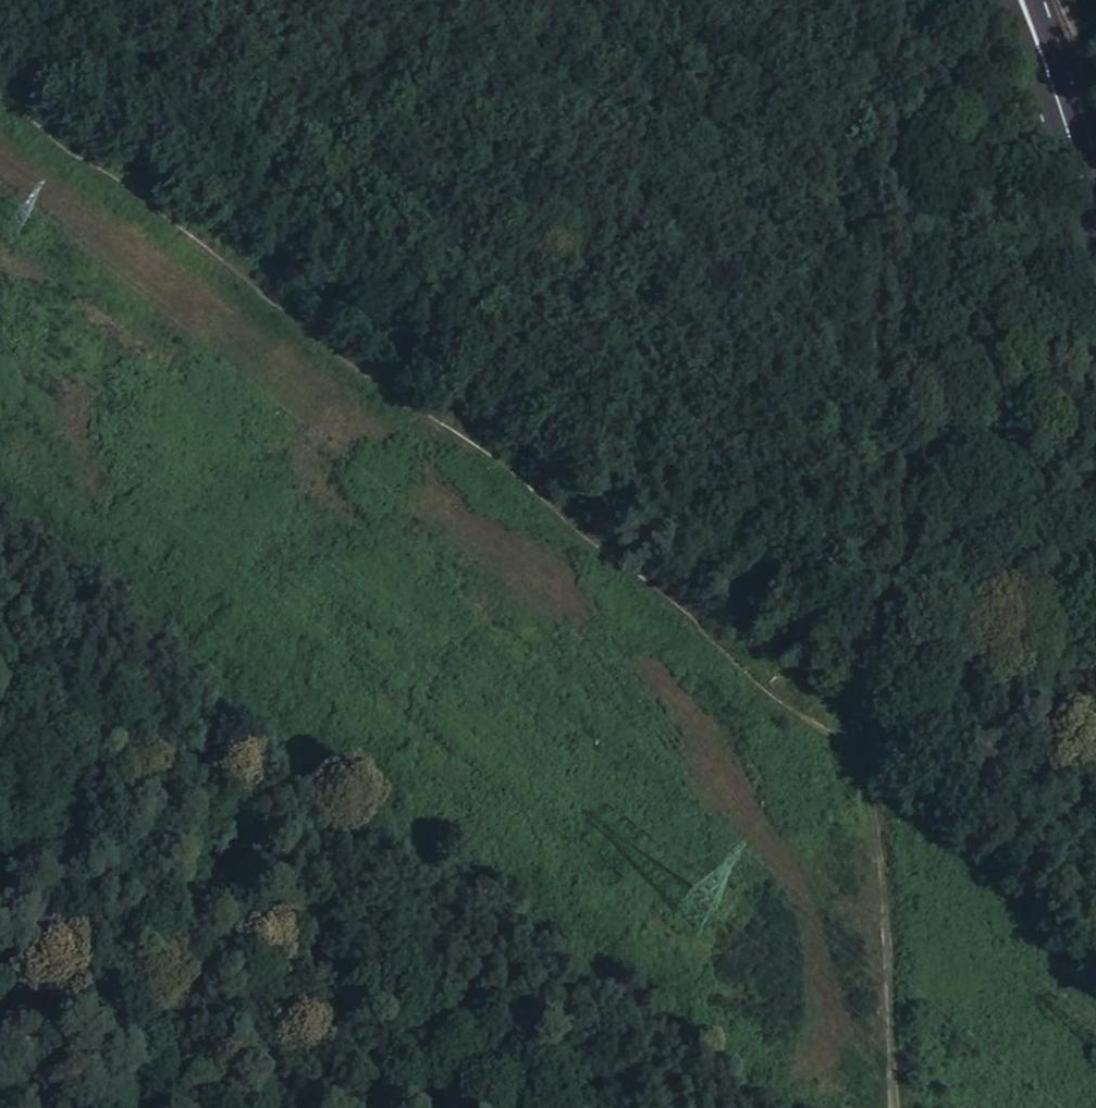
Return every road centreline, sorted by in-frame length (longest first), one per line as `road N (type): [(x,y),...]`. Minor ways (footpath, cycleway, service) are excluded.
road 1 (secondary): [(1095,270),(1006,0)]

